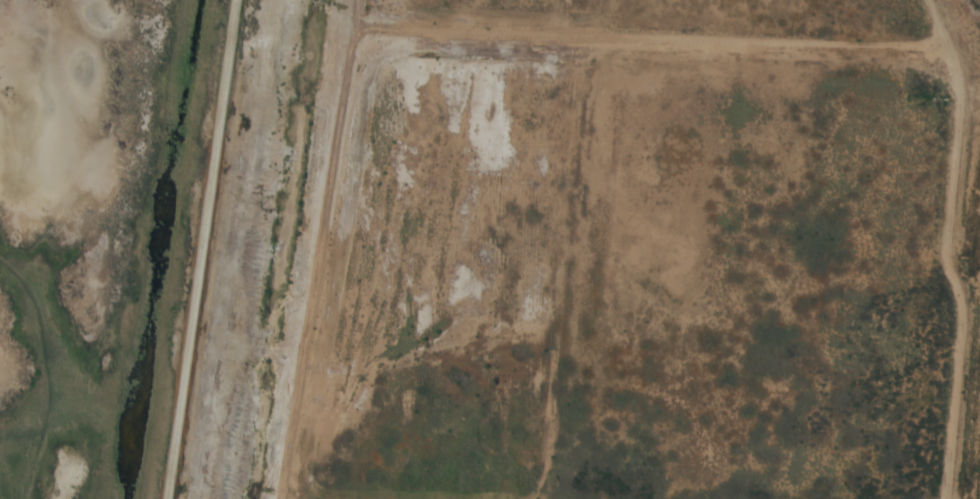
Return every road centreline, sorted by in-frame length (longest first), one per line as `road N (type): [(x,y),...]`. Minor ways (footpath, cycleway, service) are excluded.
road 1 (residential): [(169,498),(238,0)]

